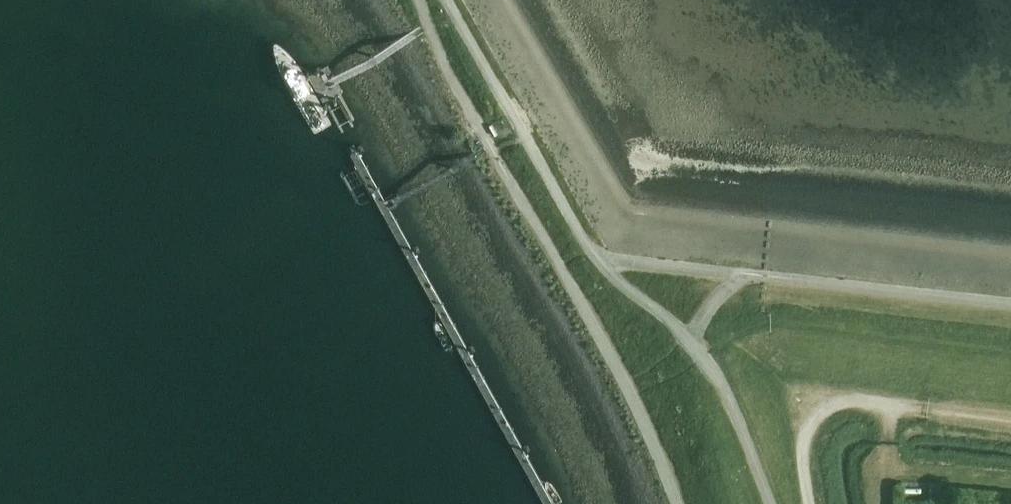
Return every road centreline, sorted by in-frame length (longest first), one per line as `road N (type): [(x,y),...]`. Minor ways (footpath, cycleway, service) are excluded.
road 1 (unclassified): [(772,503),(712,370),(672,322),(596,257),(446,0)]
road 2 (track): [(811,503),(804,446),(827,409),(868,402),(887,420),(889,440)]

